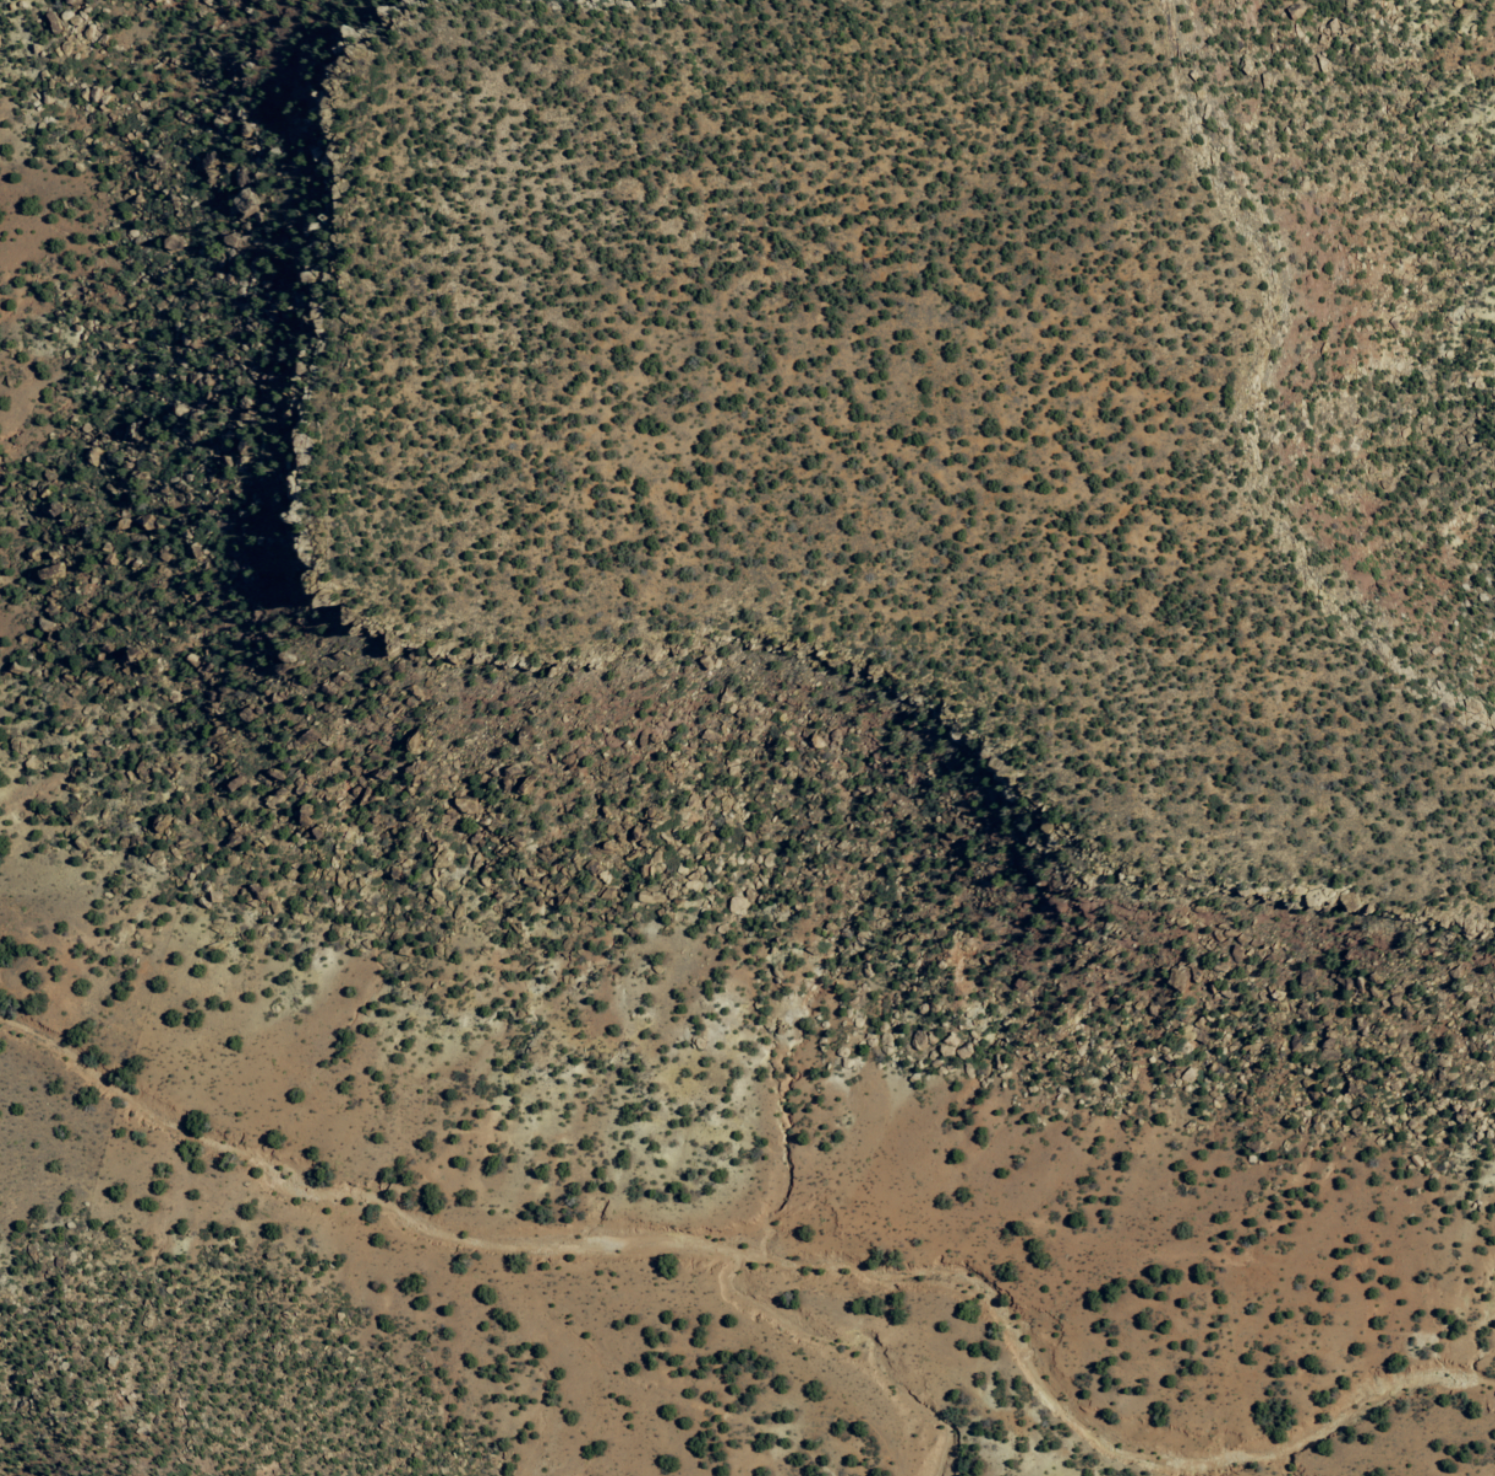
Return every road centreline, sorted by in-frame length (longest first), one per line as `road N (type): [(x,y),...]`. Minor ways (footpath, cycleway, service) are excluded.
road 1 (residential): [(0,1131),(63,1181),(514,1295),(752,1394),(847,1475)]

